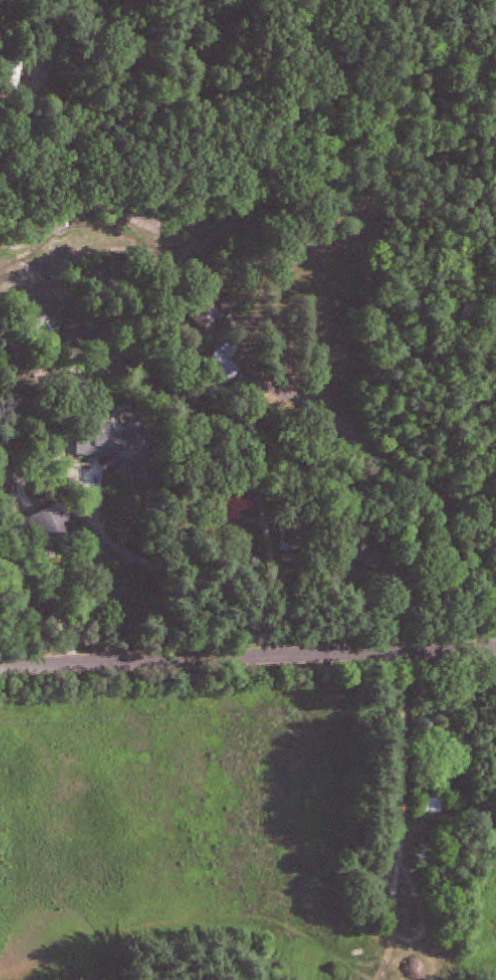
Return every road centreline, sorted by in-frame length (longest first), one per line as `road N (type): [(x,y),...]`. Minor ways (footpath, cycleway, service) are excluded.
road 1 (residential): [(0,668),(495,658)]

